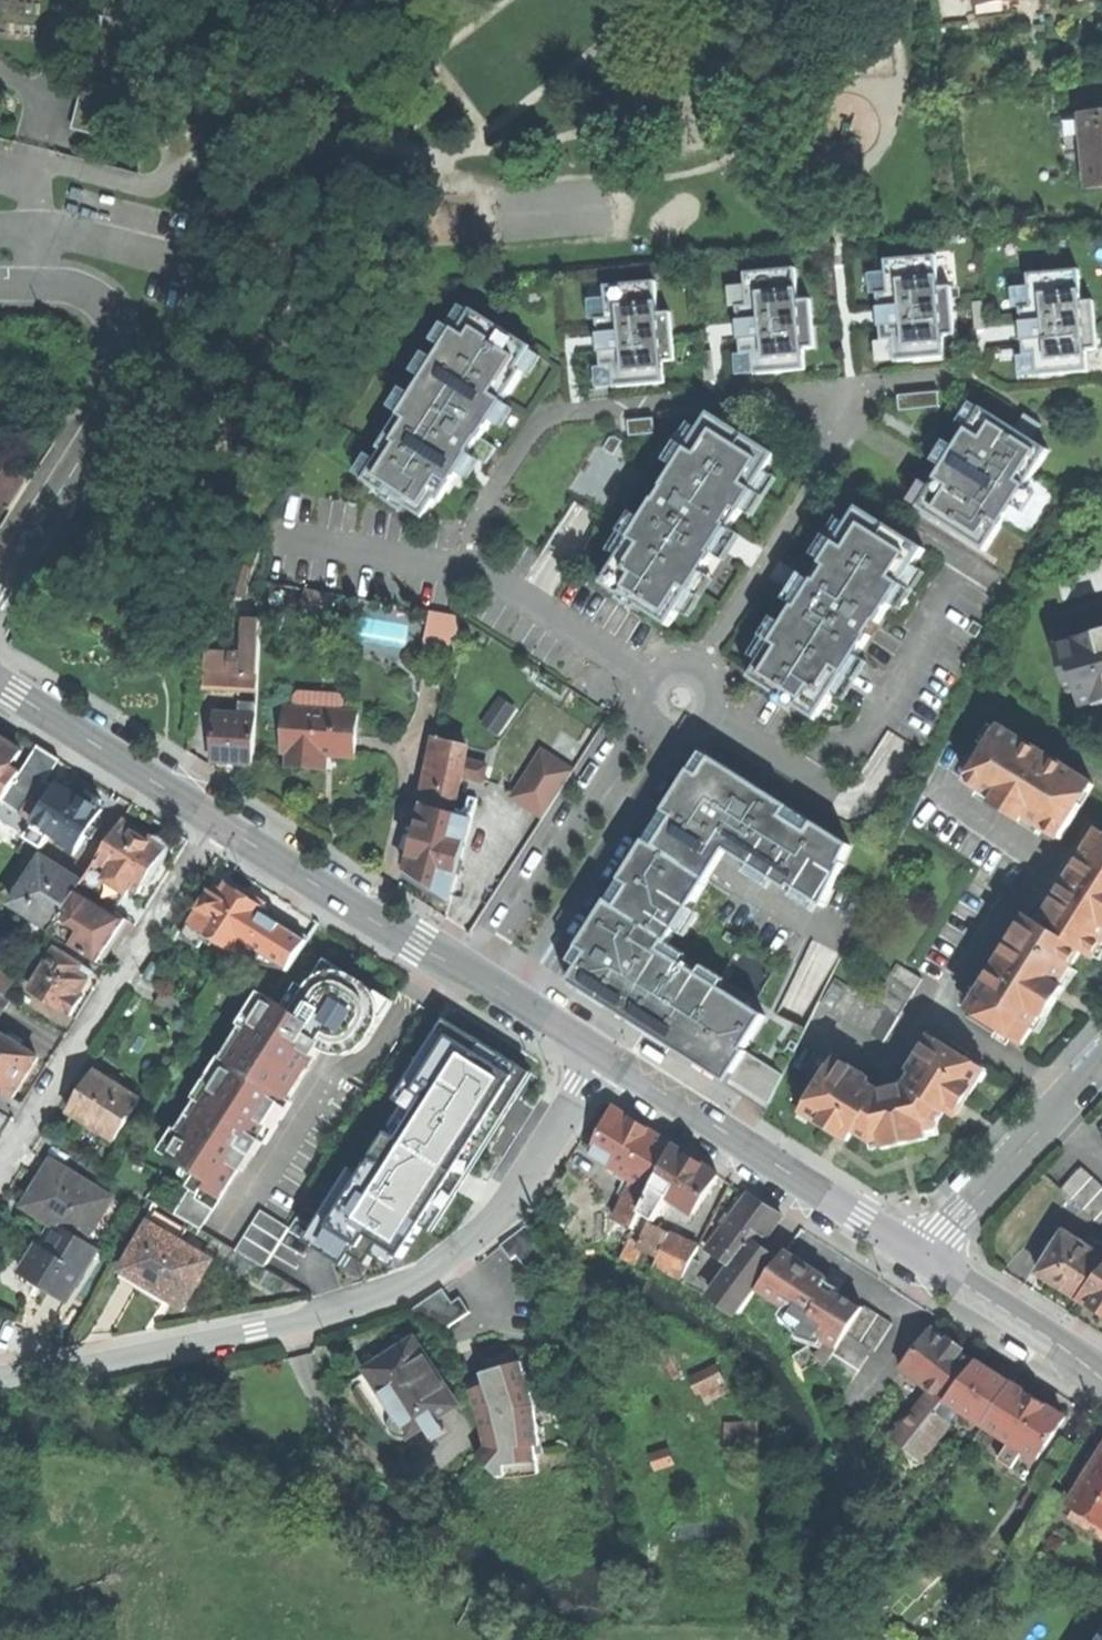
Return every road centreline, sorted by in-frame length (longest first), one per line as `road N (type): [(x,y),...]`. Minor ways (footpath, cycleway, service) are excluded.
road 1 (residential): [(602,1057),(505,1210),(453,1256),(384,1294),(269,1326),(0,1373)]
road 2 (residential): [(652,679),(487,572),(279,538)]
road 3 (residential): [(219,821),(0,1162)]
road 4 (residential): [(35,280),(105,304),(127,350),(117,399),(0,585)]
road 5 (residential): [(717,717),(812,774),(881,722),(974,561)]
road 6 (secondary): [(602,1057),(919,1259)]
road 7 (residential): [(648,716),(476,979)]
road 8 (residential): [(509,1000),(676,738)]
road 9 (secondary): [(219,821),(476,979)]
road 10 (residential): [(1101,1061),(919,1259)]
road 11 (secondary): [(0,683),(219,821)]
road 12 (secondary): [(919,1259),(1101,1381)]

